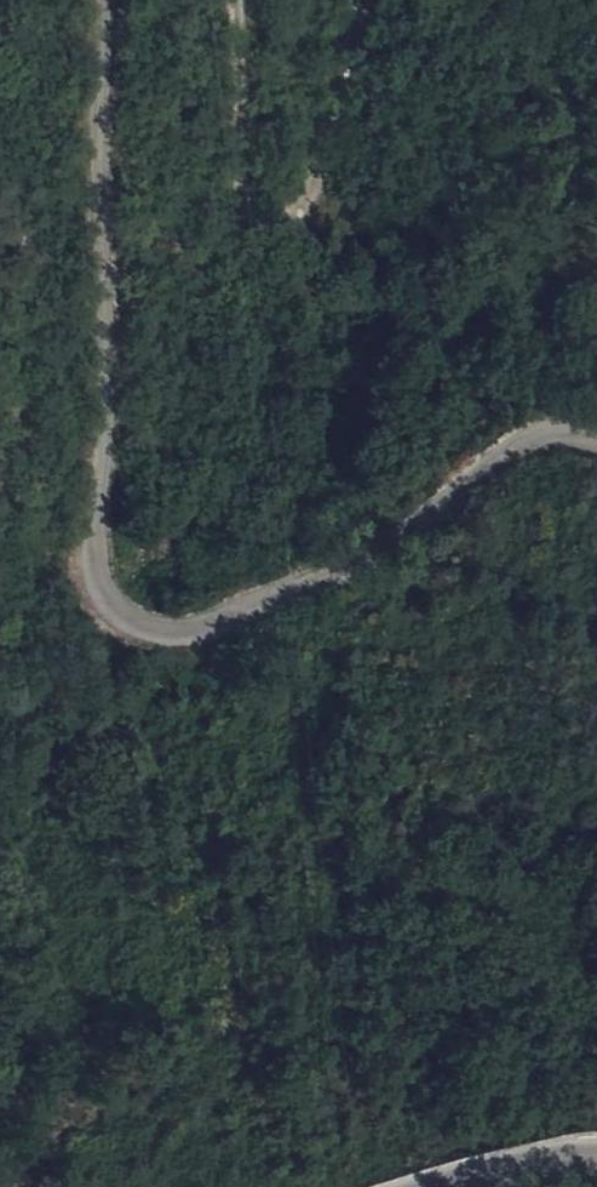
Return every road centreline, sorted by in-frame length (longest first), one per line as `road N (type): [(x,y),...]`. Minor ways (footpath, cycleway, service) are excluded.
road 1 (tertiary): [(596,441),(566,434),(517,444),(403,528),(320,575),(201,625),(150,627),(113,607),(94,576),(112,52),(106,0)]
road 2 (secondary): [(596,1162),(441,1186)]

